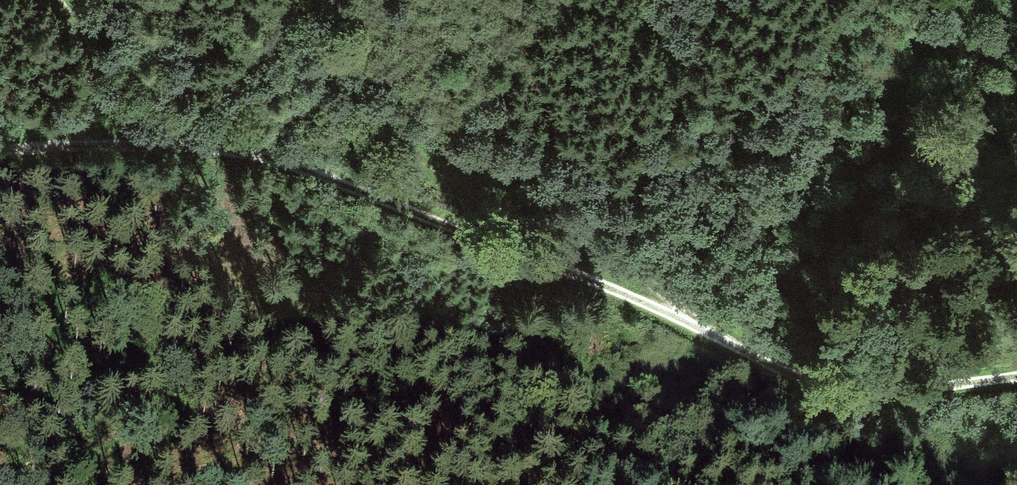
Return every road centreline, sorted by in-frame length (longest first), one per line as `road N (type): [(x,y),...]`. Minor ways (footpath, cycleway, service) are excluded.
road 1 (track): [(0,147),(98,140),(288,161),(571,273),(820,386),(868,391),(1016,378)]
road 2 (track): [(301,0),(329,55),(379,123),(462,180),(639,272),(705,338)]
road 3 (track): [(58,0),(93,76),(98,140)]

